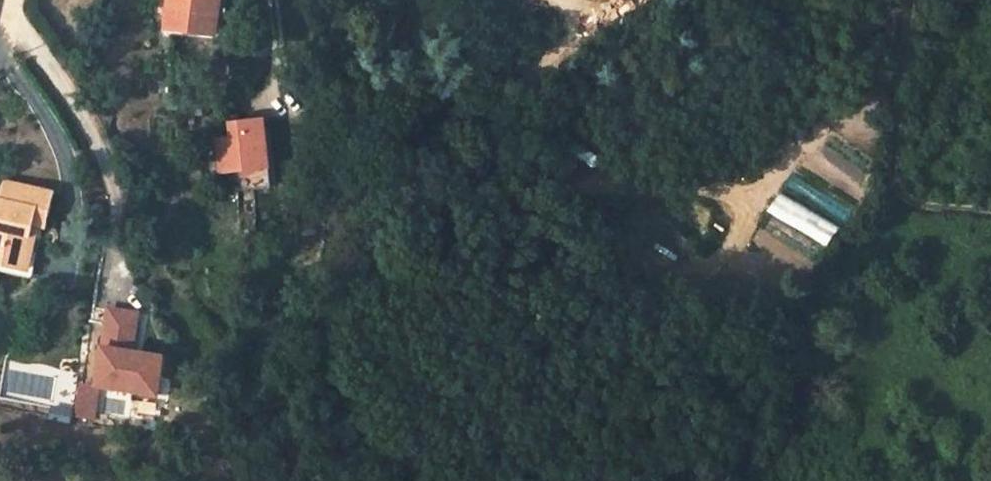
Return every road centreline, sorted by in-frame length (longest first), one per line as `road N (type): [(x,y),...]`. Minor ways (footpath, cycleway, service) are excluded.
road 1 (track): [(990,210),(913,204),(894,187),(889,140),(906,0)]

